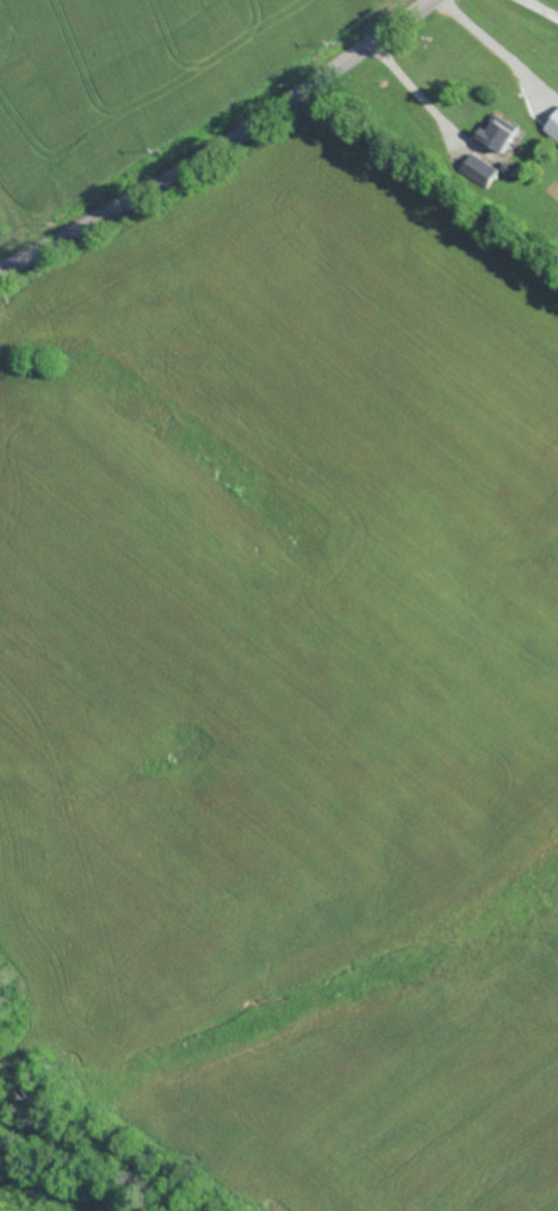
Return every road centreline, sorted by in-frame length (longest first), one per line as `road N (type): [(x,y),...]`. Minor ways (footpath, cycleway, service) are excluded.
road 1 (secondary): [(0,279),(170,184),(439,0)]

